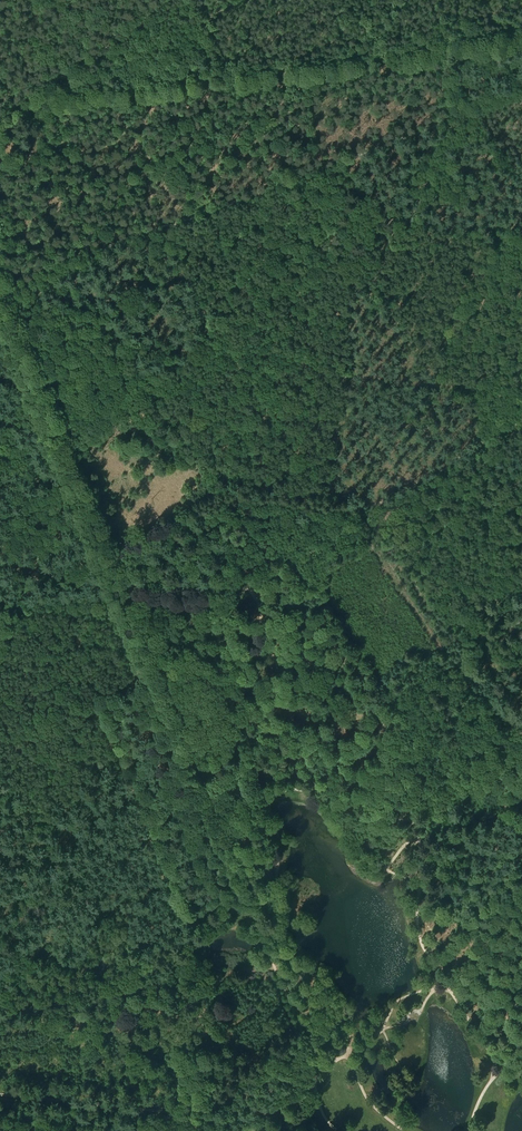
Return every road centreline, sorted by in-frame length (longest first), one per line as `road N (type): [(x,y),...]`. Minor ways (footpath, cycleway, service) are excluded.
road 1 (track): [(164,0),(0,120)]

